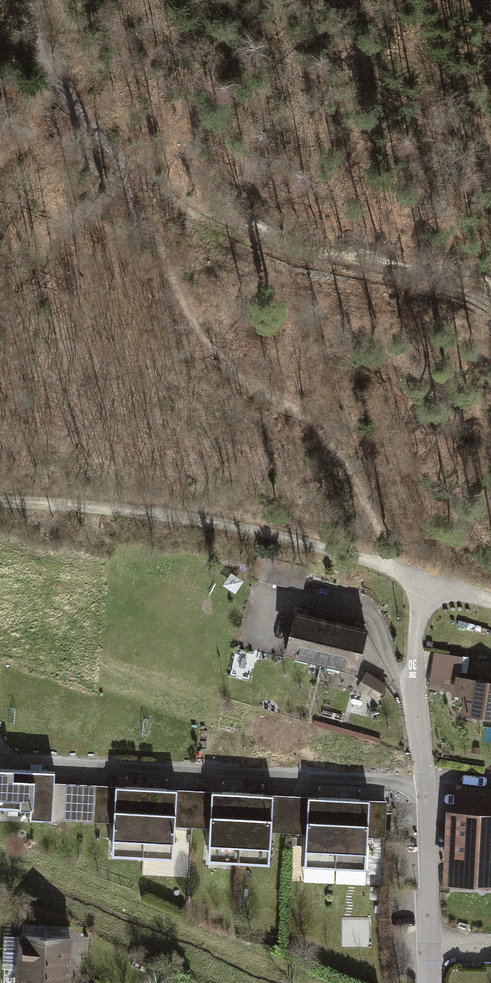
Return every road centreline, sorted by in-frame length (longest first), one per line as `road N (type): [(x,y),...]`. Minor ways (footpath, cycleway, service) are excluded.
road 1 (residential): [(431,982),(414,678),(425,578)]
road 2 (track): [(0,501),(195,520),(390,566)]
road 3 (track): [(106,151),(49,71),(30,0)]

